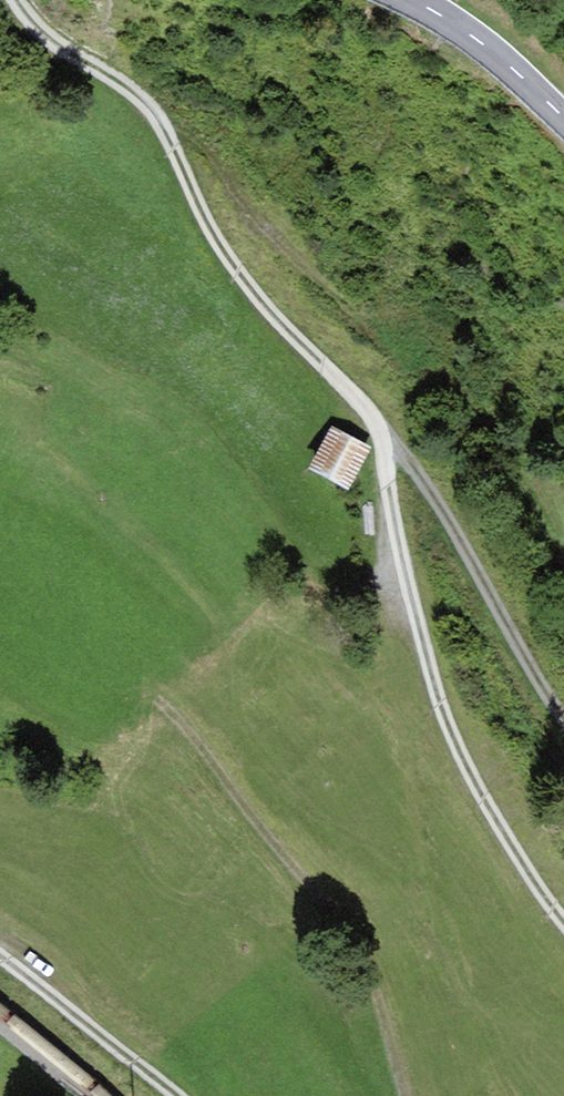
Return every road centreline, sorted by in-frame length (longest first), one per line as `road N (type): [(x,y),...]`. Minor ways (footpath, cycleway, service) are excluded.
road 1 (track): [(381,434),(223,251),(150,108),(58,44),(16,0)]
road 2 (track): [(381,434),(442,709),(468,771),(563,922)]
road 3 (track): [(157,697),(361,954),(405,1095)]
road 4 (track): [(381,434),(470,556),(563,720)]
road 5 (track): [(175,1095),(0,958)]
road 6 (secondary): [(413,0),(484,45),(563,118)]

